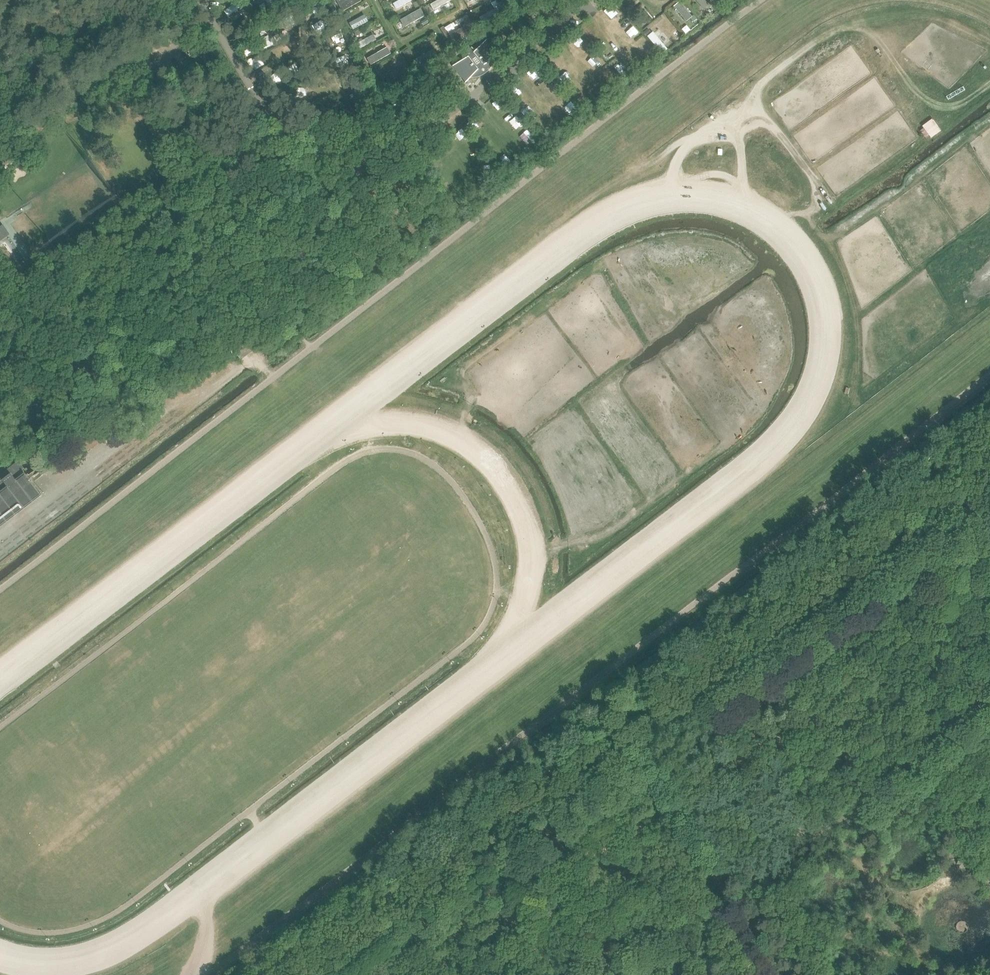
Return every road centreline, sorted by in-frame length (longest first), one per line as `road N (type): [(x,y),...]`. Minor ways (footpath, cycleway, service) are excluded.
road 1 (track): [(0,415),(276,202)]
road 2 (track): [(276,202),(298,212),(326,258),(319,281),(290,311),(275,316),(235,302),(218,247)]
road 3 (track): [(100,175),(162,232),(182,273)]

